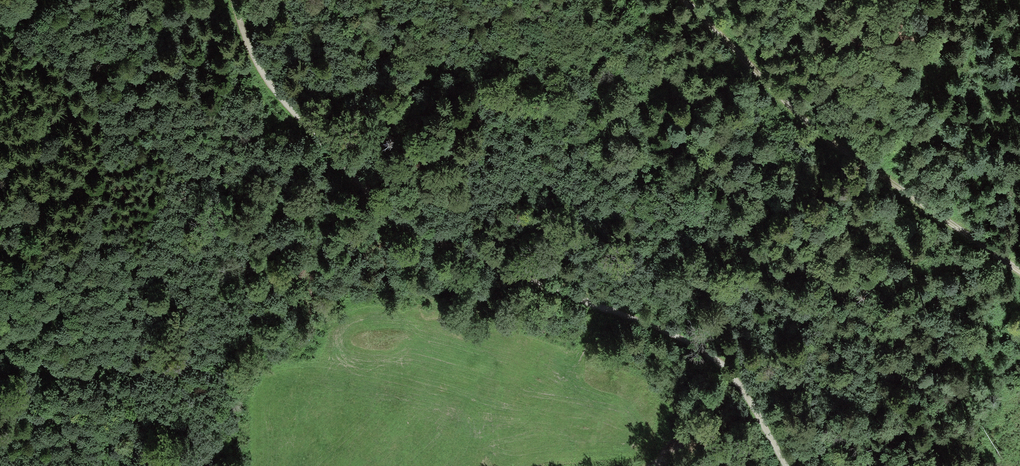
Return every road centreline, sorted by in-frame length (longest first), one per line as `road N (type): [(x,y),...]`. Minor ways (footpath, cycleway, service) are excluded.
road 1 (track): [(234,0),(270,85),(367,192),(448,247),(679,337),(720,362),(786,465)]
road 2 (track): [(1019,264),(812,122),(694,0)]

